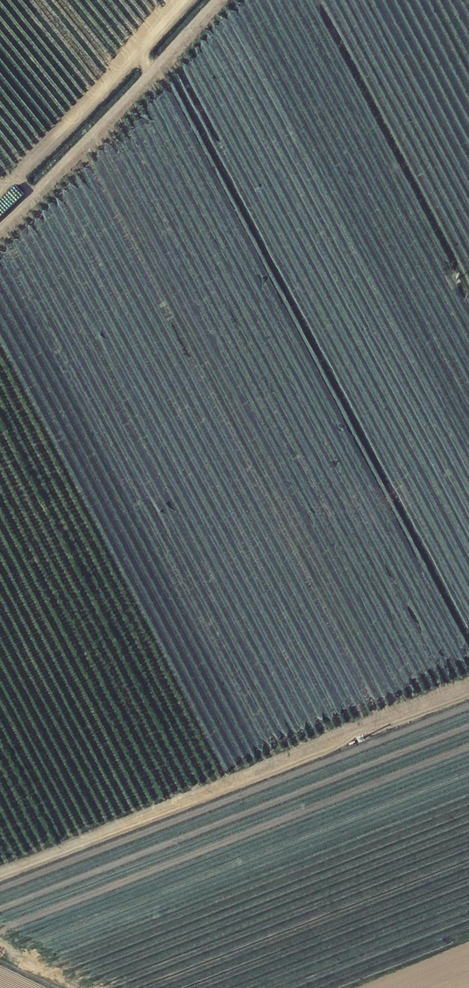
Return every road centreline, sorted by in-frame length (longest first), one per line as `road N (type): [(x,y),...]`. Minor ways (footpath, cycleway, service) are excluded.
road 1 (track): [(223,0),(0,223)]

